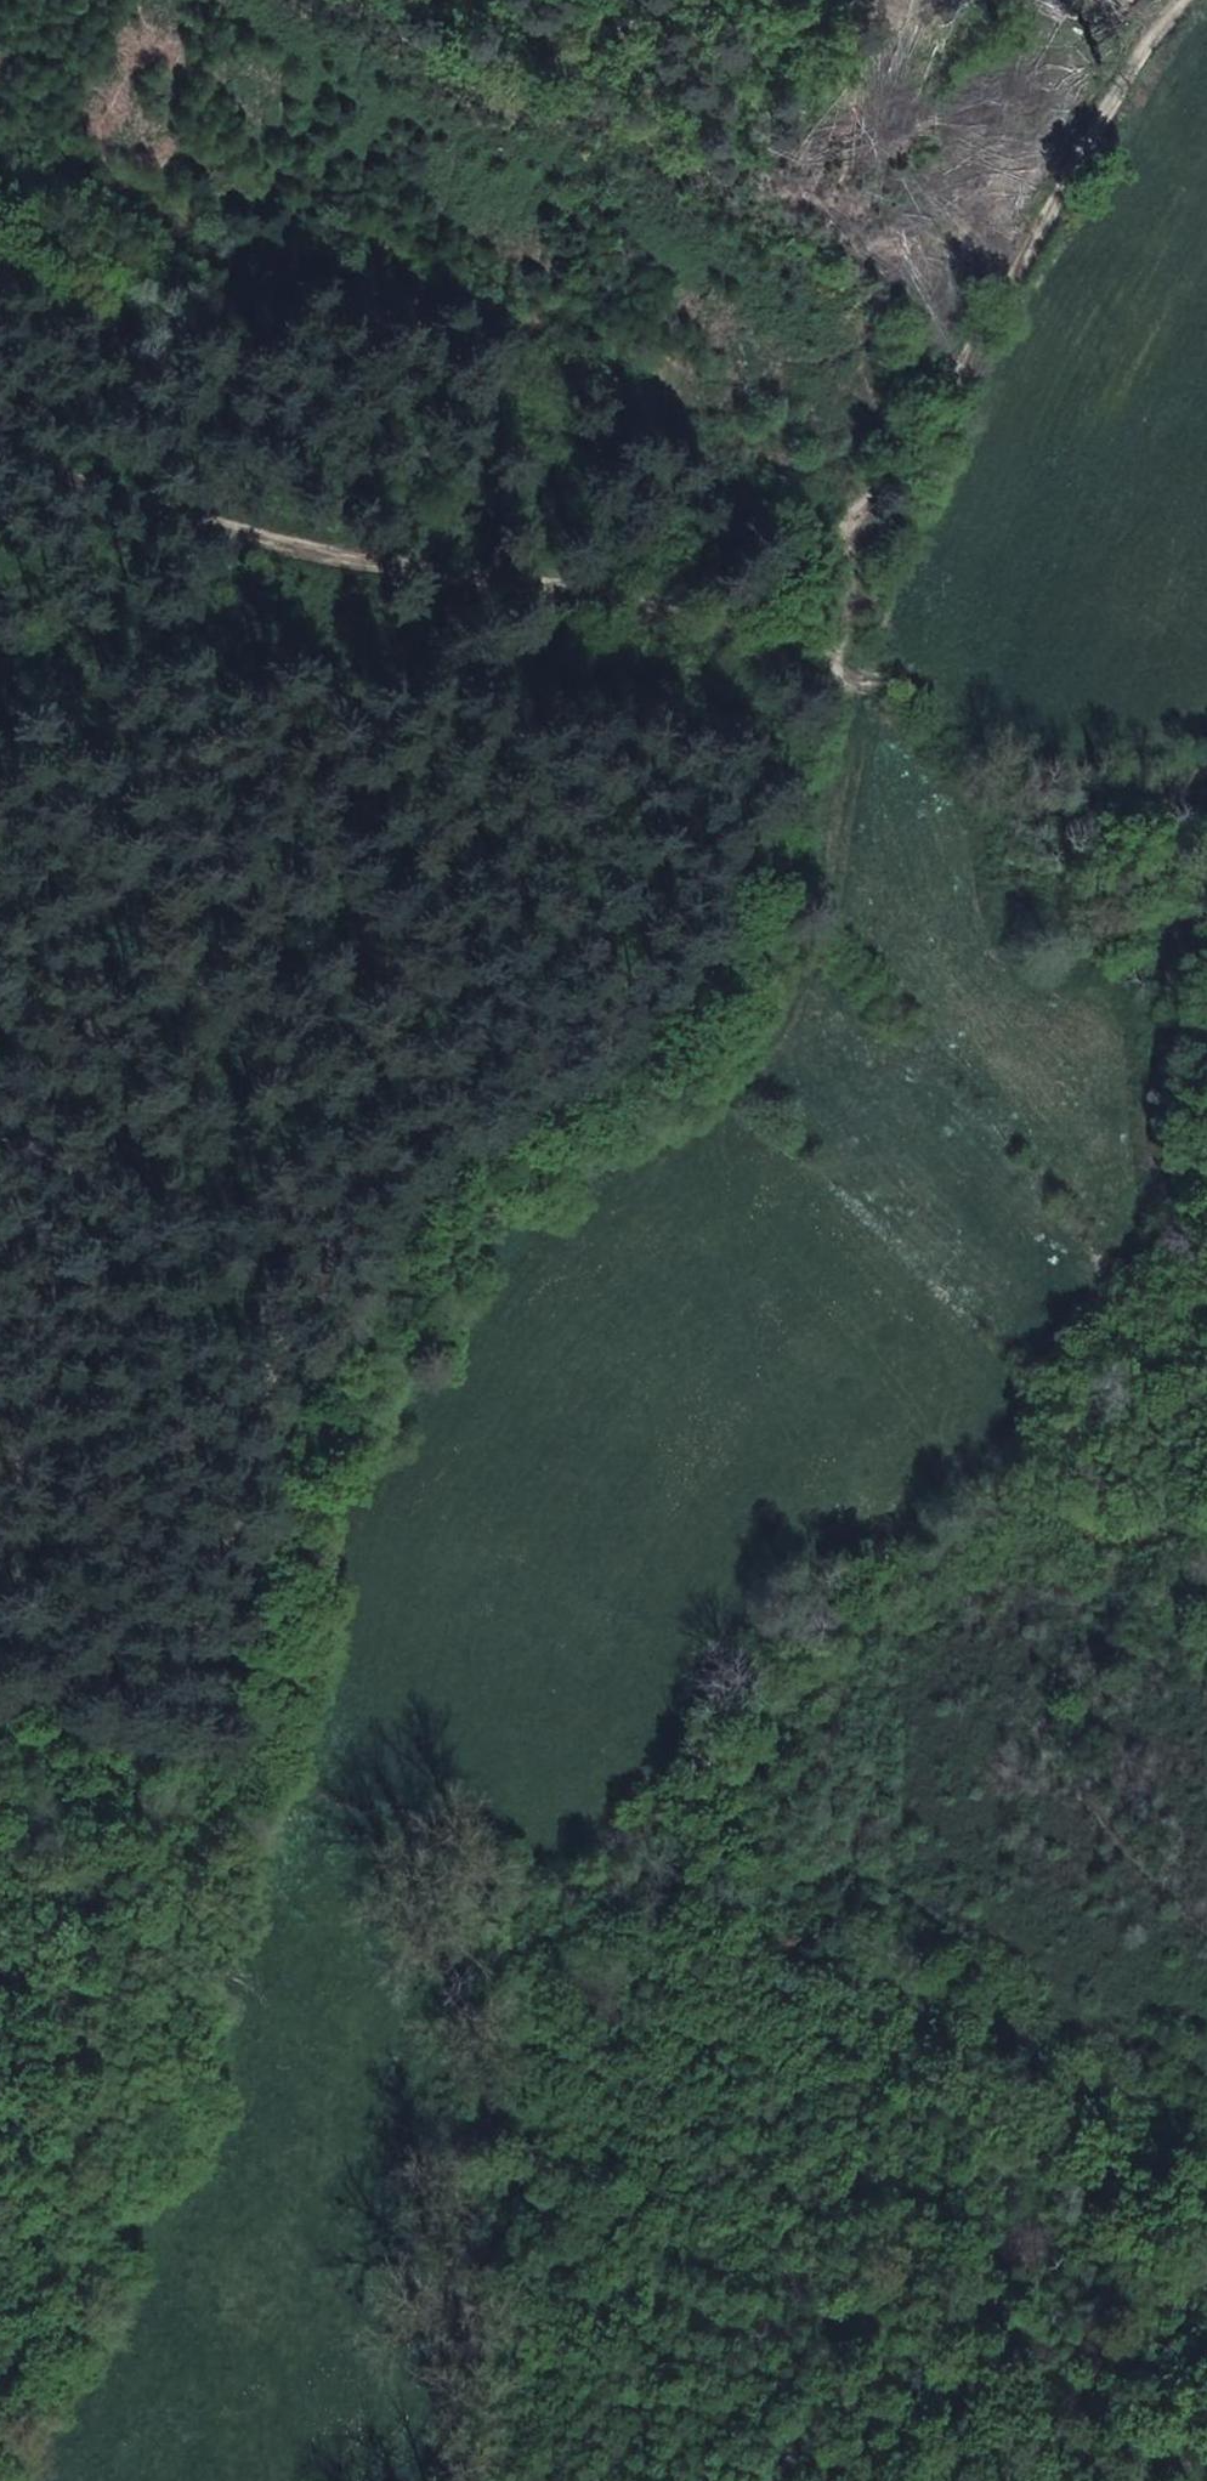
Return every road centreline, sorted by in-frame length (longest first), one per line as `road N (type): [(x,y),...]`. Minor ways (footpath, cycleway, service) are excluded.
road 1 (track): [(0,435),(593,588)]
road 2 (track): [(0,1905),(95,1861),(209,1829)]

